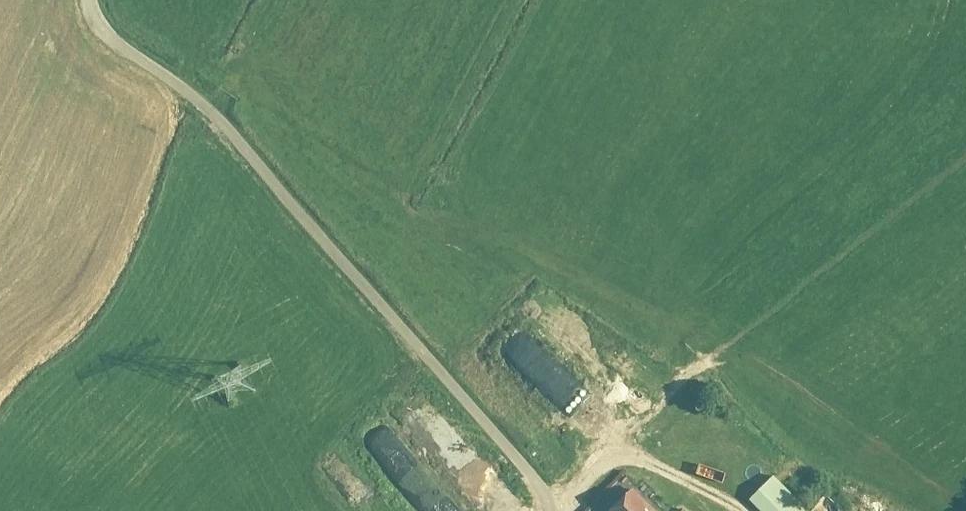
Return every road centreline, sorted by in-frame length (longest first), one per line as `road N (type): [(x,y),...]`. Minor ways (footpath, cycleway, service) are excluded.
road 1 (unclassified): [(551,510),(197,100),(111,46),(89,21),(85,0)]

